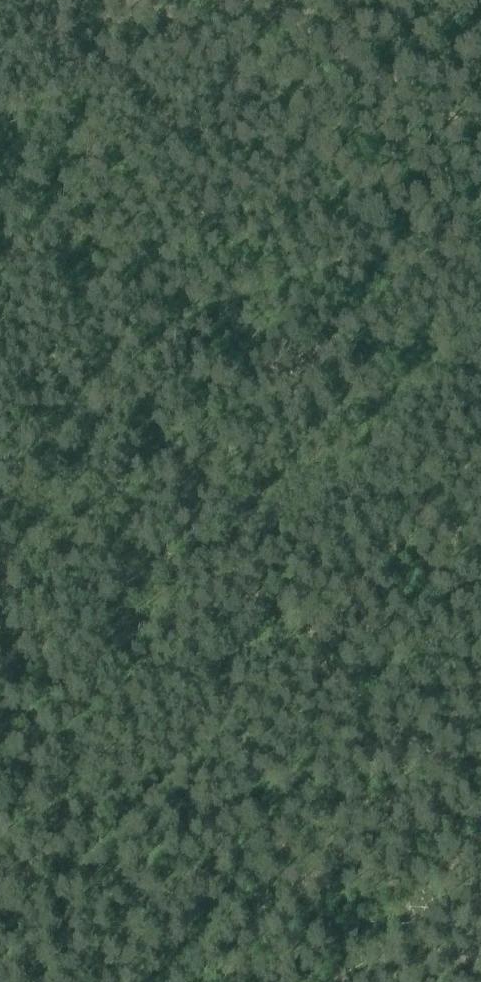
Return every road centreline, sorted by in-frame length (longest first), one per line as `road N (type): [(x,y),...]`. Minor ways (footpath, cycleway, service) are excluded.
road 1 (track): [(480,444),(296,629),(480,804)]
road 2 (track): [(269,0),(480,131)]

